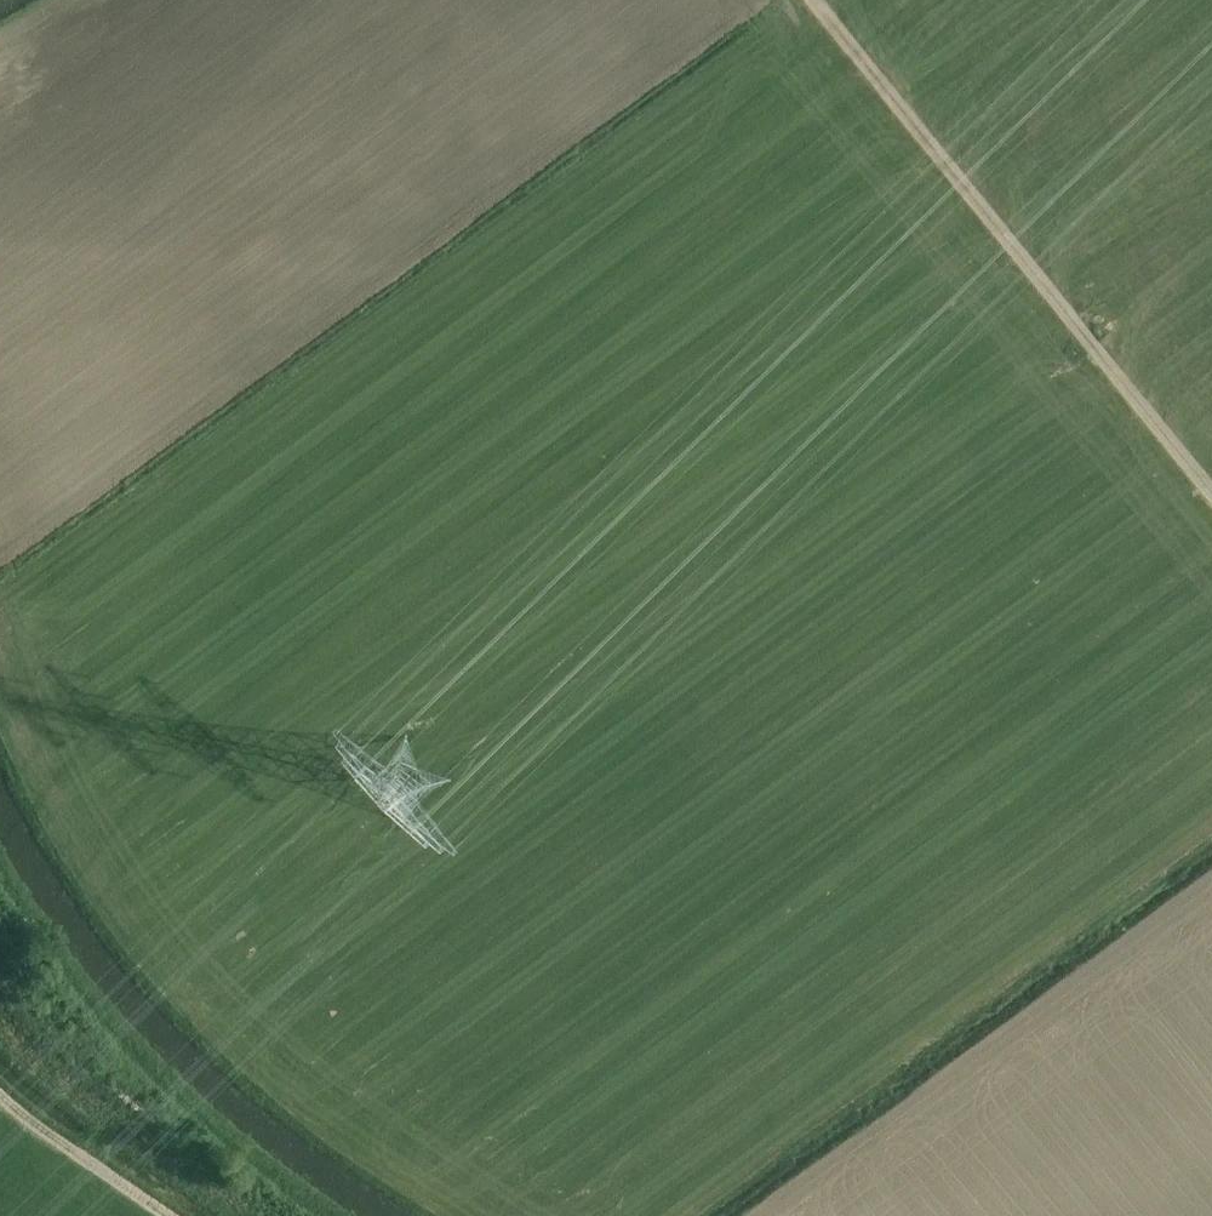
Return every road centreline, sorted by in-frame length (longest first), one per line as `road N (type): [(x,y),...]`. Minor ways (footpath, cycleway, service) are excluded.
road 1 (track): [(0,1095),(166,1215)]

